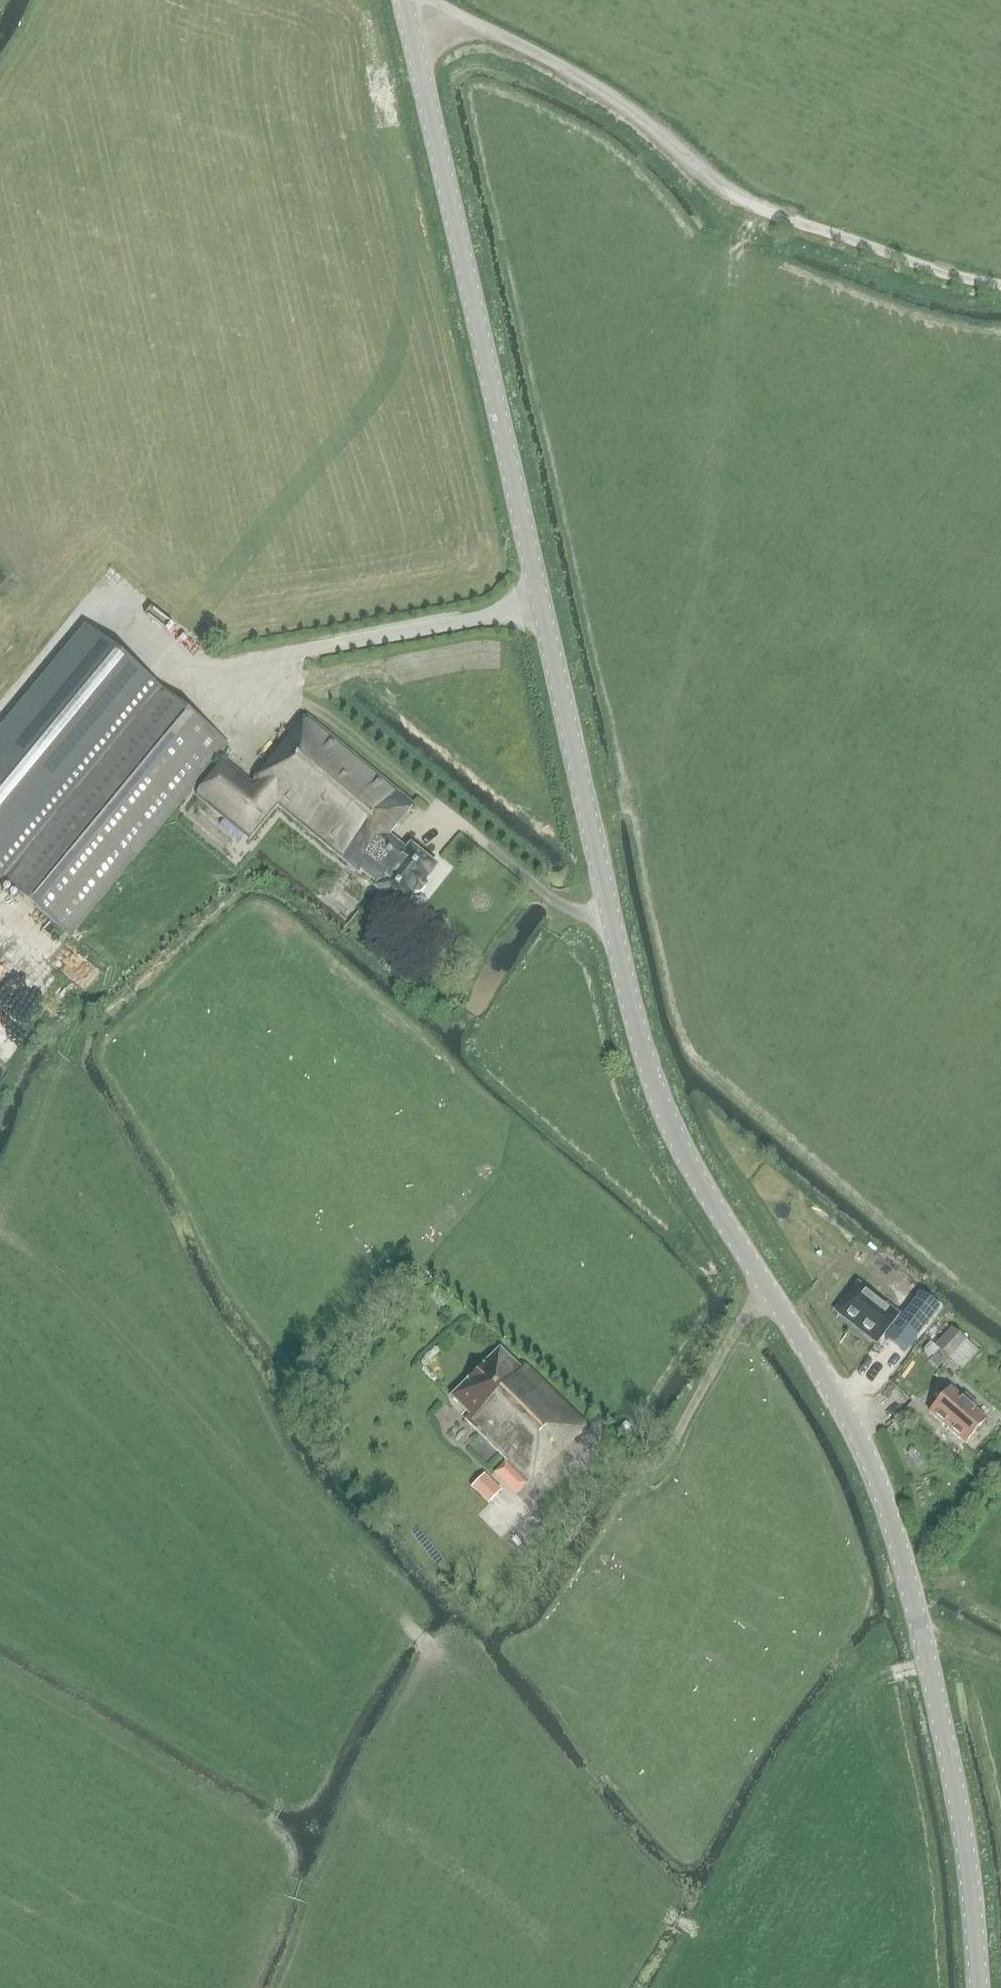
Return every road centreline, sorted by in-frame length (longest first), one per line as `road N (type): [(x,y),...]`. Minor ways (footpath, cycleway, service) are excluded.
road 1 (tertiary): [(980,1987),(962,1817),(887,1508),(816,1363),(674,1137),(648,1066),(403,0)]

